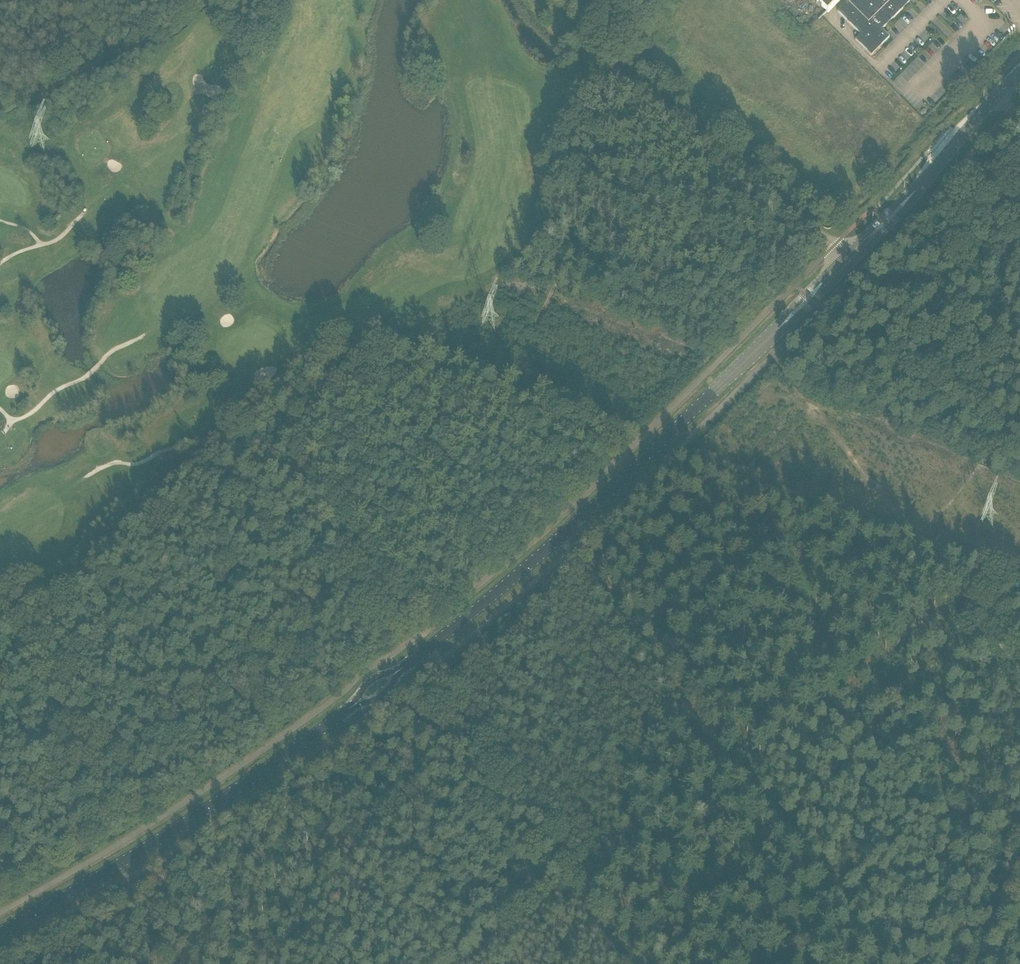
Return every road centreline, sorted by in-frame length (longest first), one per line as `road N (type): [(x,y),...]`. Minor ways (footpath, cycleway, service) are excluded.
road 1 (tertiary): [(0,933),(156,843),(428,649),(738,369)]
road 2 (unclassified): [(849,259),(585,49)]
road 3 (track): [(690,711),(879,963)]
road 4 (track): [(563,883),(559,833),(428,649)]
road 5 (track): [(690,711),(622,780),(618,861),(584,904)]
road 6 (track): [(380,869),(430,794),(505,753)]
road 7 (track): [(1019,668),(919,540)]
road 8 (track): [(1019,417),(919,540)]
road 9 (track): [(528,914),(464,801),(441,788)]
road 10 (track): [(584,904),(563,883),(465,963)]
road 11 (tertiary): [(913,194),(1001,91)]
road 12 (track): [(559,537),(635,634)]

